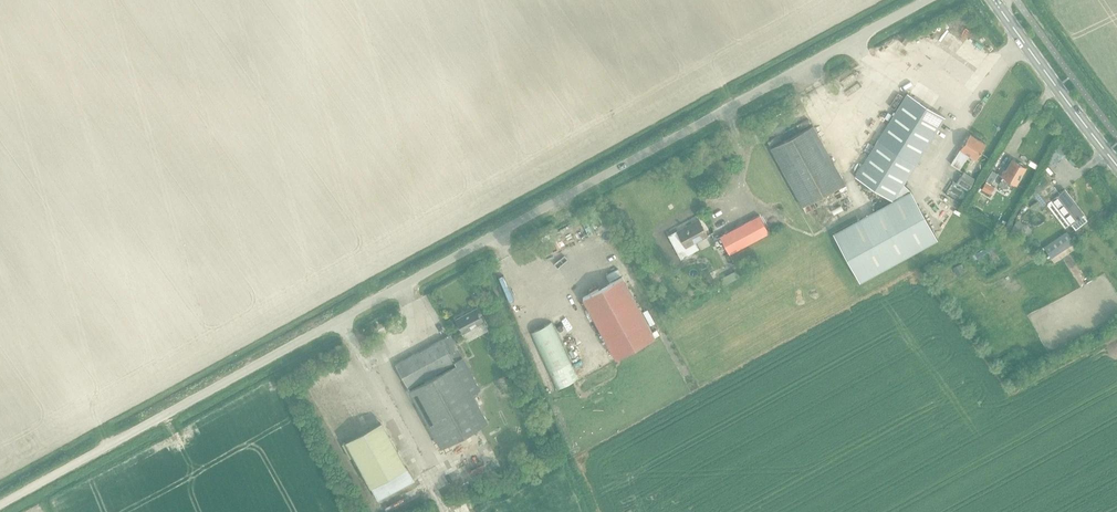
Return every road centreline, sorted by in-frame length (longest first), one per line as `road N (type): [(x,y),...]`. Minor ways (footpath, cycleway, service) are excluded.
road 1 (unclassified): [(0,502),(924,0)]
road 2 (secondary): [(1116,157),(995,0)]

